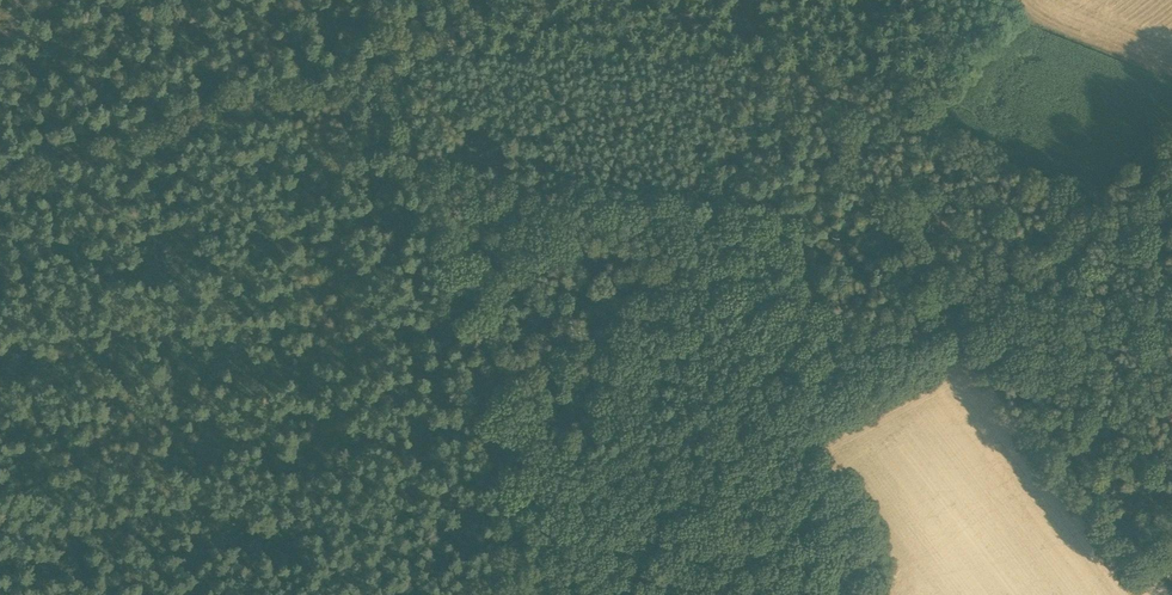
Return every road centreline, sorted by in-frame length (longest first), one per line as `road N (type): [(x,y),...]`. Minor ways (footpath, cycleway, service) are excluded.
road 1 (track): [(471,594),(1077,268),(1111,190),(1171,125)]
road 2 (unclassified): [(535,594),(364,0)]
road 3 (track): [(0,163),(379,53)]
road 4 (track): [(0,447),(34,460),(94,594)]
road 5 (track): [(515,0),(379,53)]

